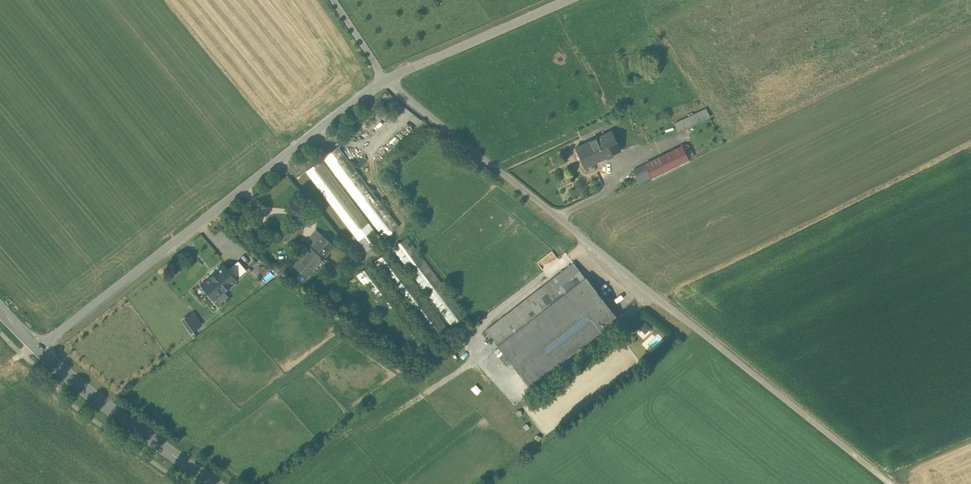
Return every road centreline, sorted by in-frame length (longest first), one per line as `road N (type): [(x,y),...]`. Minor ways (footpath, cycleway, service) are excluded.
road 1 (unclassified): [(892,483),(387,80)]
road 2 (unclassified): [(38,347),(387,80)]
road 3 (tertiary): [(214,483),(38,347)]
road 4 (unclassified): [(387,80),(569,0)]

